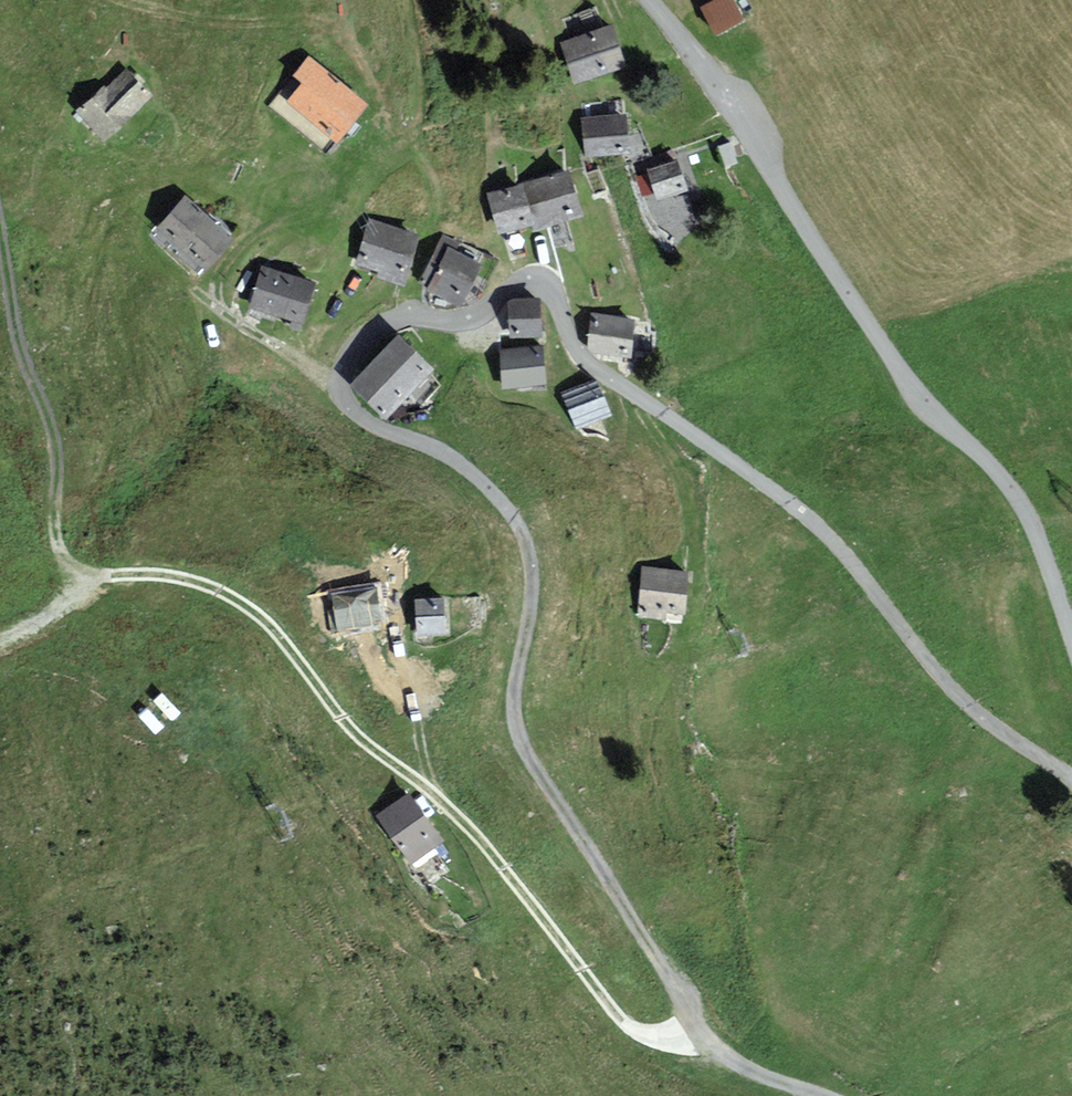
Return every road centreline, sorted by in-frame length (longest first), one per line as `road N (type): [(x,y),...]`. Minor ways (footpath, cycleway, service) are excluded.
road 1 (track): [(1071,781),(990,730),(927,667),(854,565),(793,506),(579,361),(553,285),(515,281),(479,310),(382,324),(352,348),(339,375),(343,401),(363,424),(441,454),(516,530),(527,576),(510,720),(526,764),(702,1038),(745,1073),(815,1095)]
road 2 (track): [(702,1038),(658,1037),(607,1008),(495,863),(361,740),(274,630),(222,593),(188,581),(74,574),(55,546),(55,446),(17,344),(0,241)]
road 3 (unclassified): [(1071,647),(1015,497),(919,396),(755,142),(646,0)]

